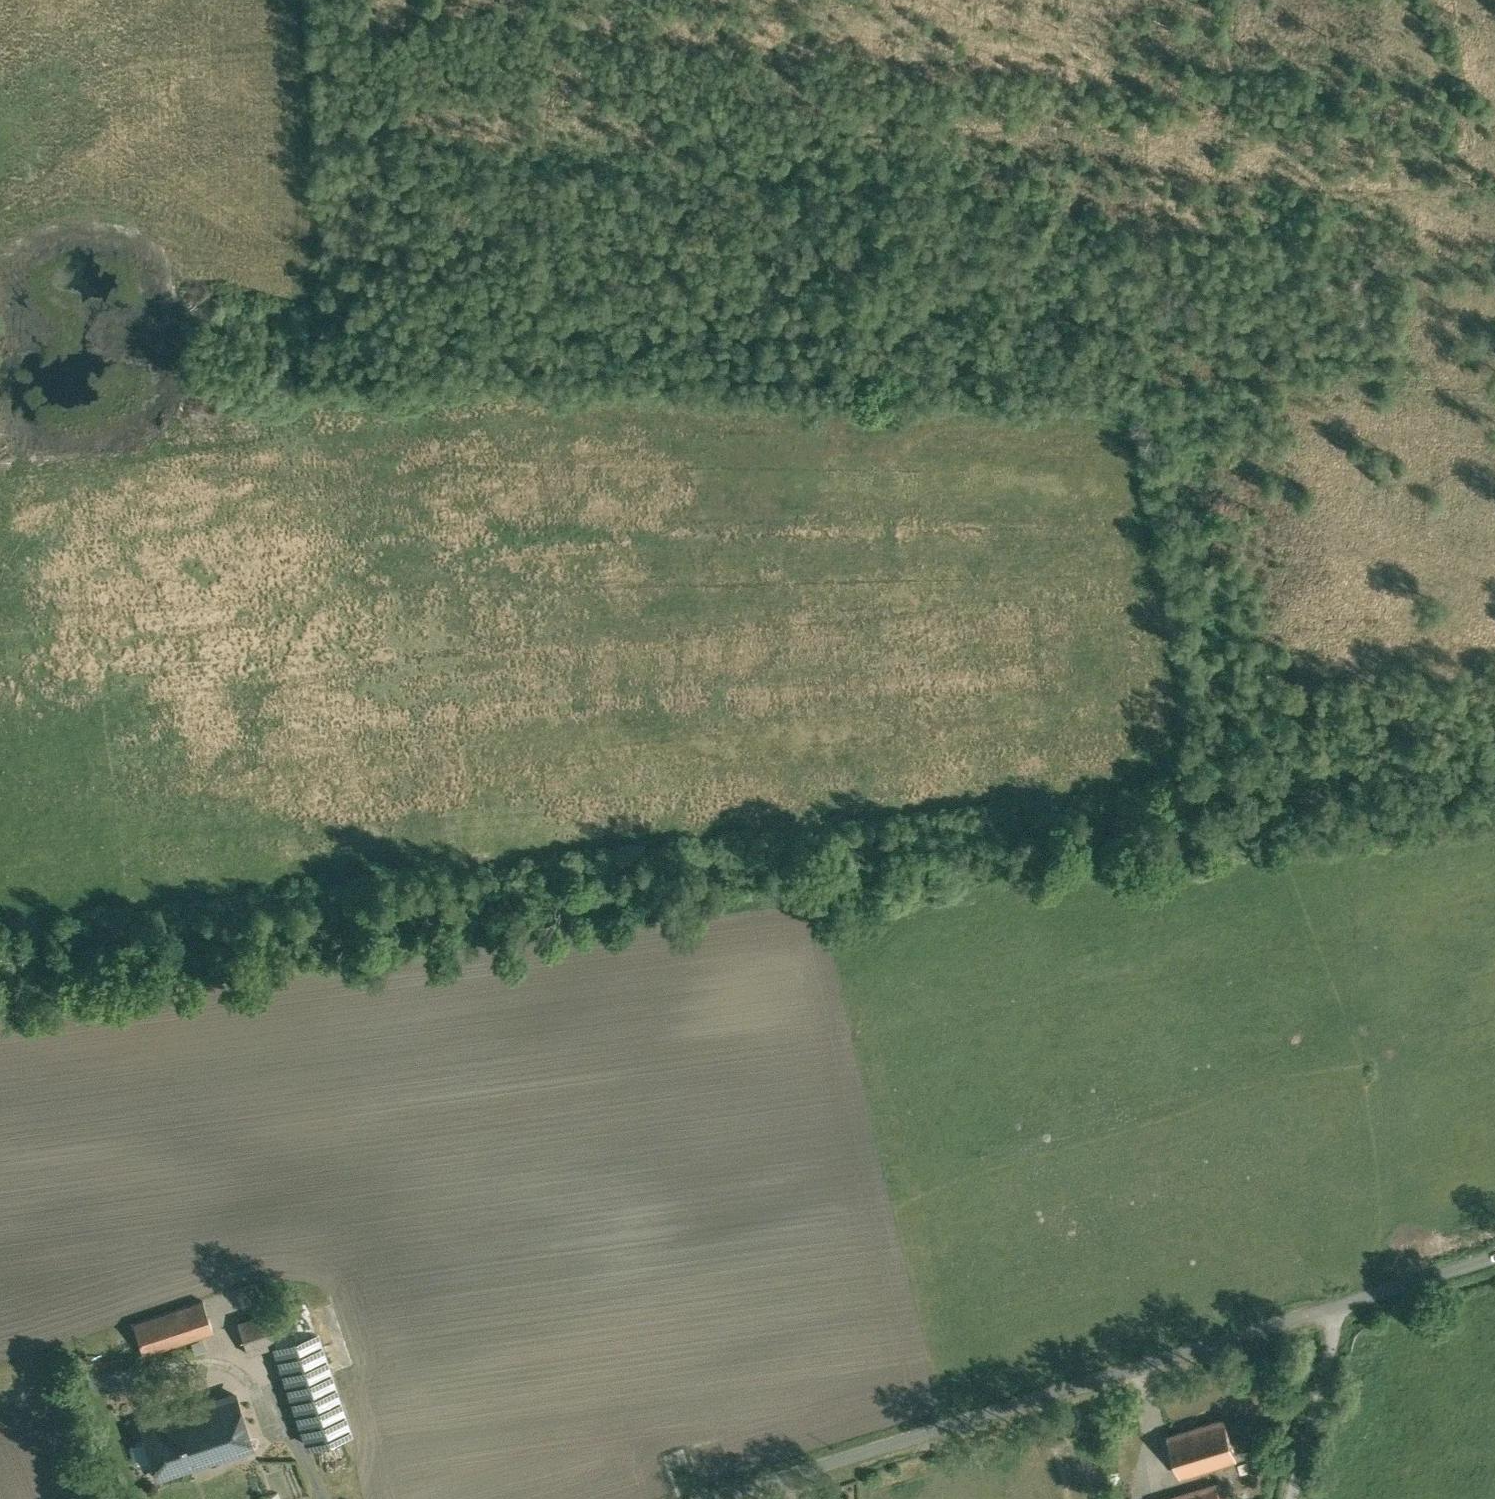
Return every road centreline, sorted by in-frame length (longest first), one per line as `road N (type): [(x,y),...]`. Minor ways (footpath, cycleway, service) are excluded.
road 1 (unclassified): [(727,1498),(1494,1258)]
road 2 (track): [(1340,1305),(1294,1498)]

